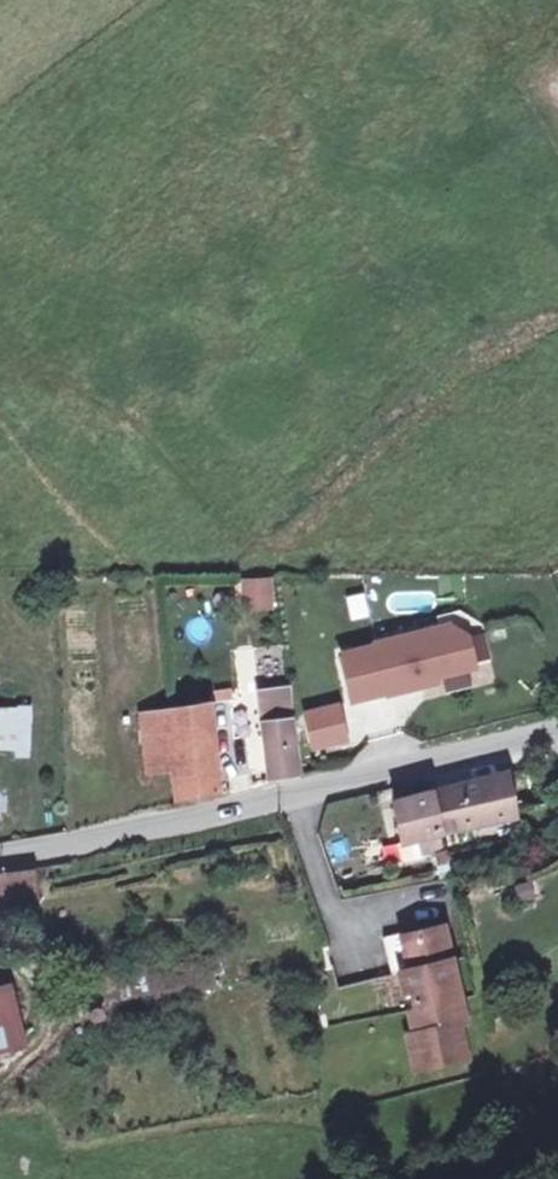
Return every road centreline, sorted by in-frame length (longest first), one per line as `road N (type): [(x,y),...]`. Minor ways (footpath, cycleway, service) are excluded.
road 1 (tertiary): [(0,856),(156,827),(557,726)]
road 2 (track): [(0,942),(42,982),(49,1007),(37,1047),(0,1073)]

